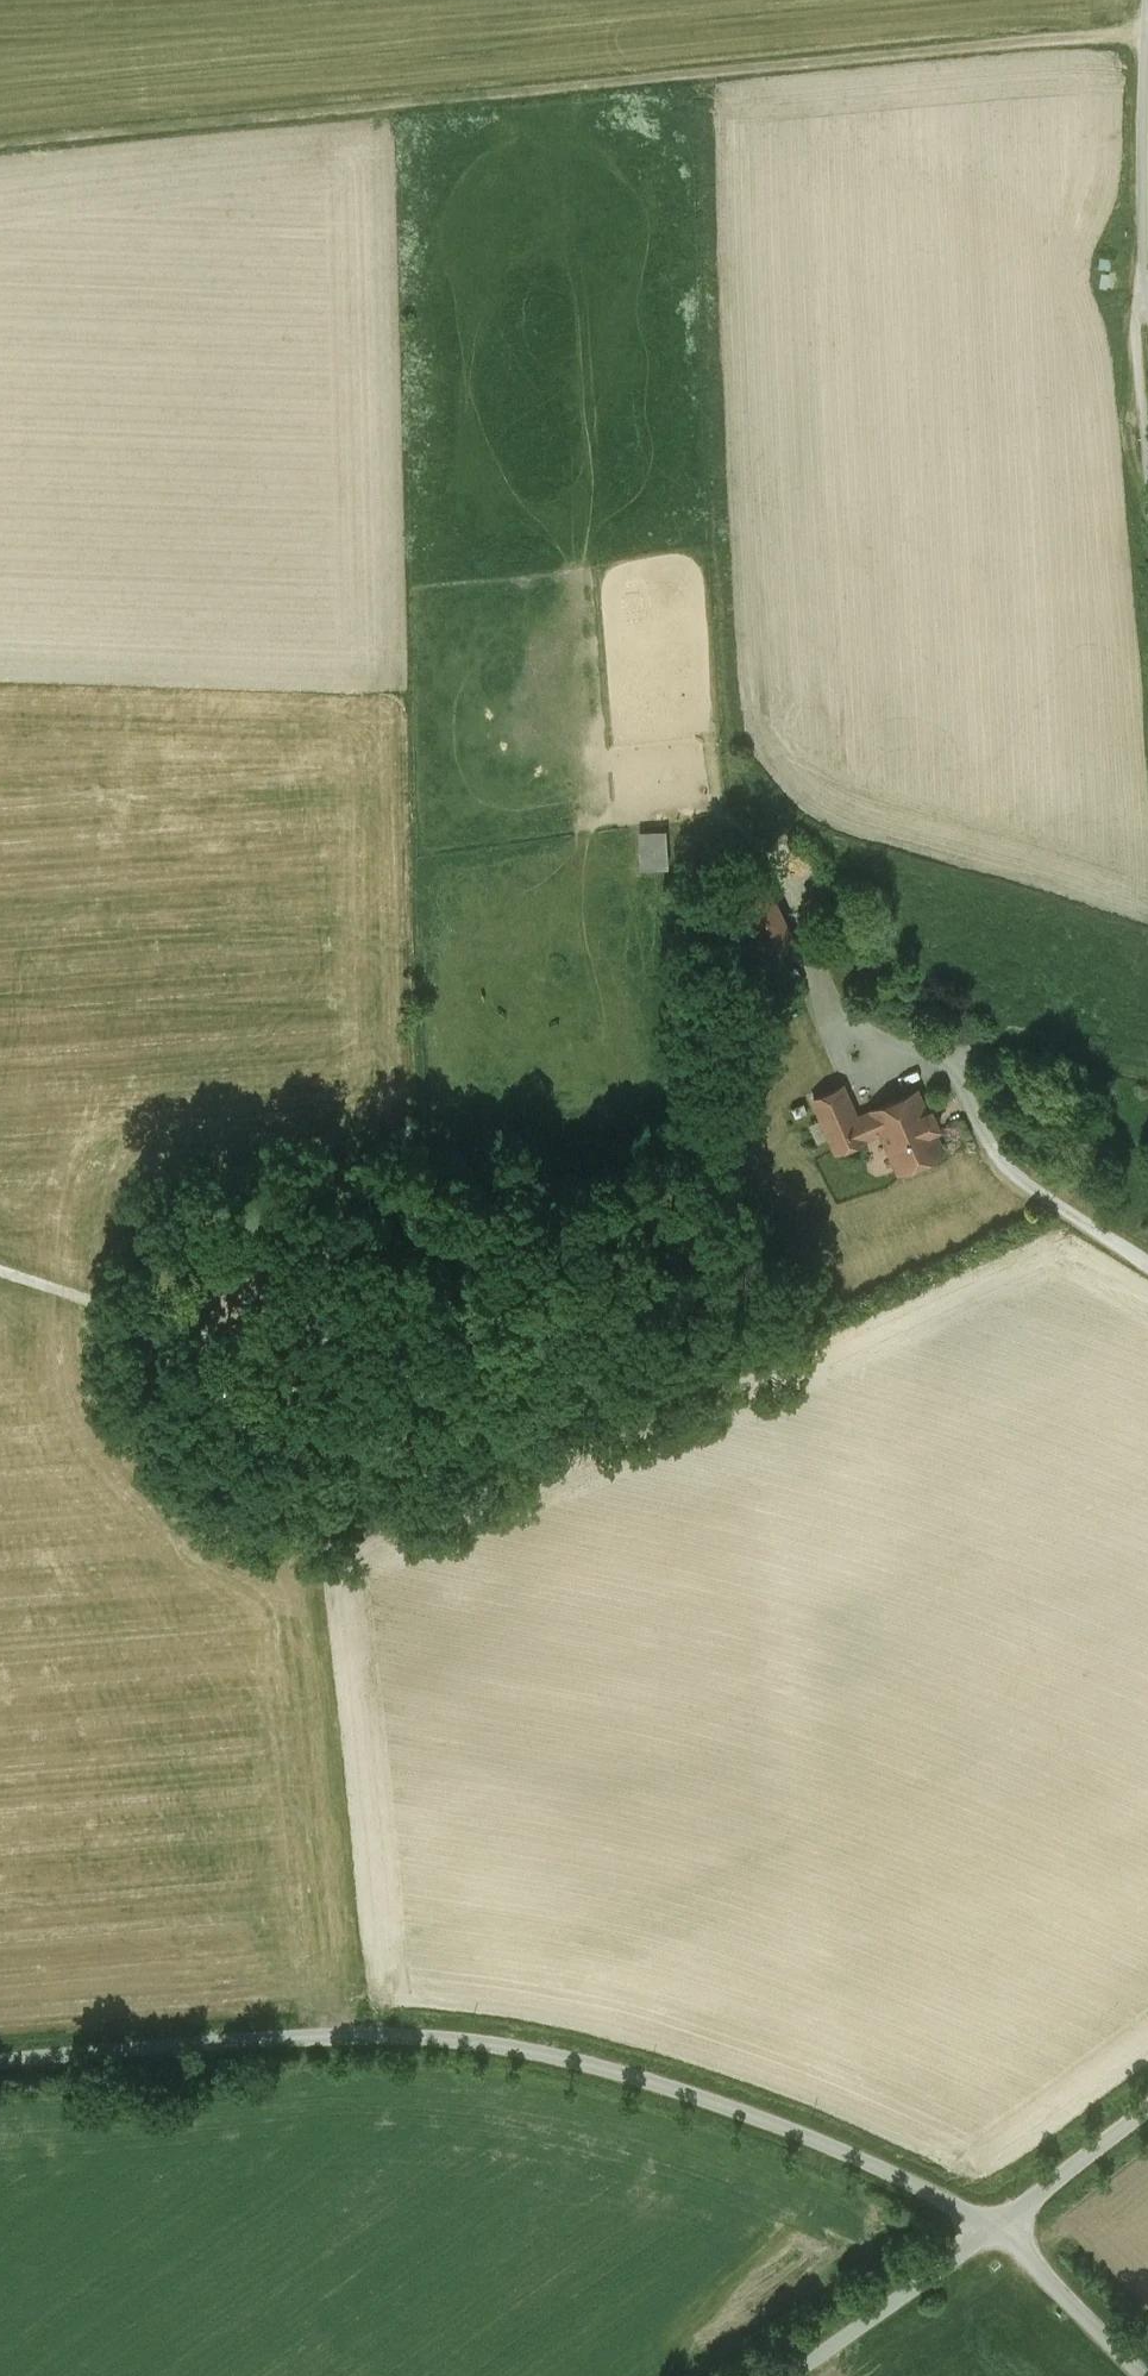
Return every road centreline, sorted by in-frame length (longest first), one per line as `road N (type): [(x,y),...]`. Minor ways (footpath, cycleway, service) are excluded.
road 1 (unclassified): [(1000,2229),(802,2133),(638,2076),(518,2048),(440,2037),(267,2038),(0,2060)]
road 2 (unclassified): [(1000,2229),(791,2375)]
road 3 (unclassified): [(1137,251),(1147,30)]
road 4 (track): [(1147,468),(1137,251)]
road 5 (unclassified): [(1145,2375),(1000,2229)]
road 6 (unclassified): [(1147,2109),(1000,2229)]

